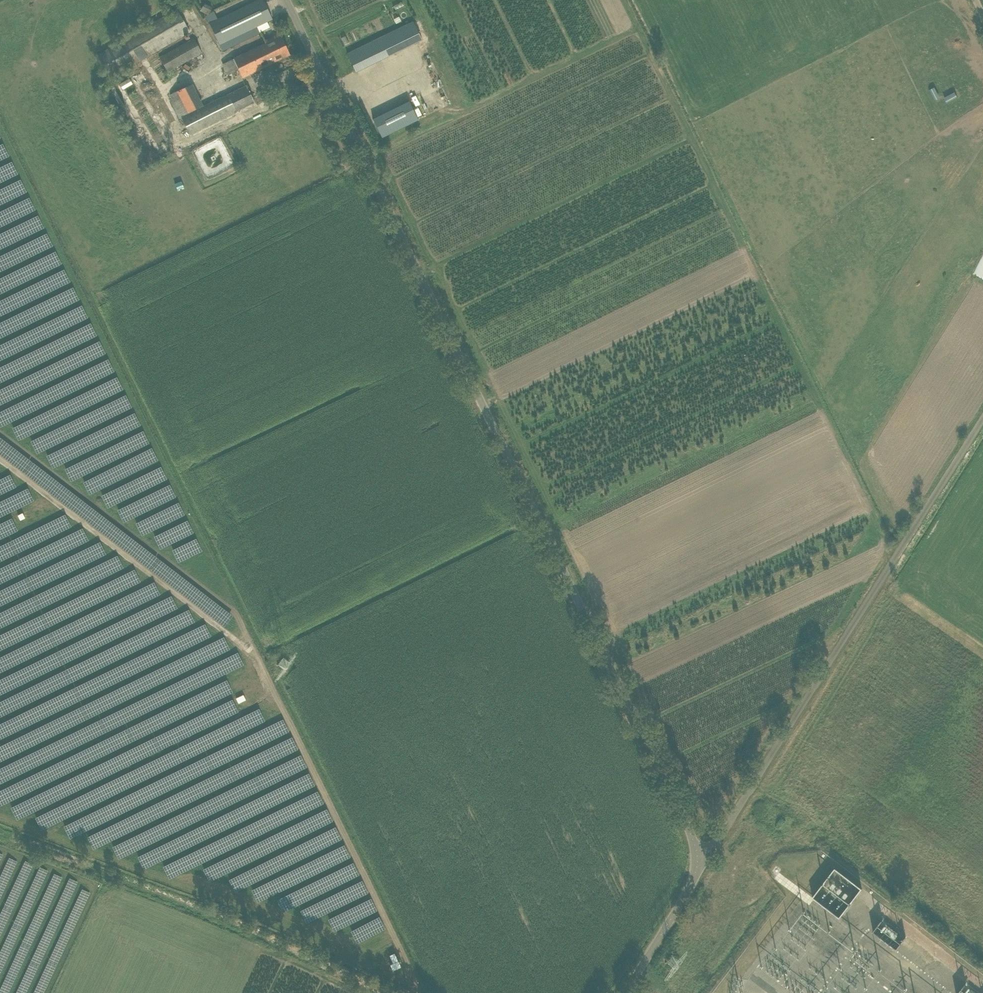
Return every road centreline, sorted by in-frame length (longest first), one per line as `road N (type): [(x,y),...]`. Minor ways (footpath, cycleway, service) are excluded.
road 1 (unclassified): [(704,856),(284,0)]
road 2 (unclassified): [(704,856),(982,415)]
road 3 (unclassified): [(620,992),(704,856)]

